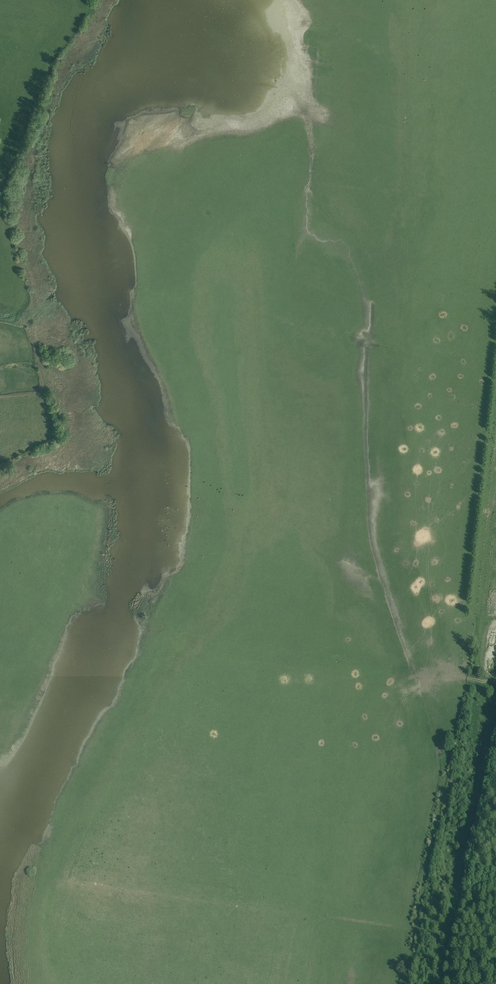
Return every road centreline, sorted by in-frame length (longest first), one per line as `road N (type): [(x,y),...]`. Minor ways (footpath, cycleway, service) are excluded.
road 1 (track): [(429,983),(495,692)]

